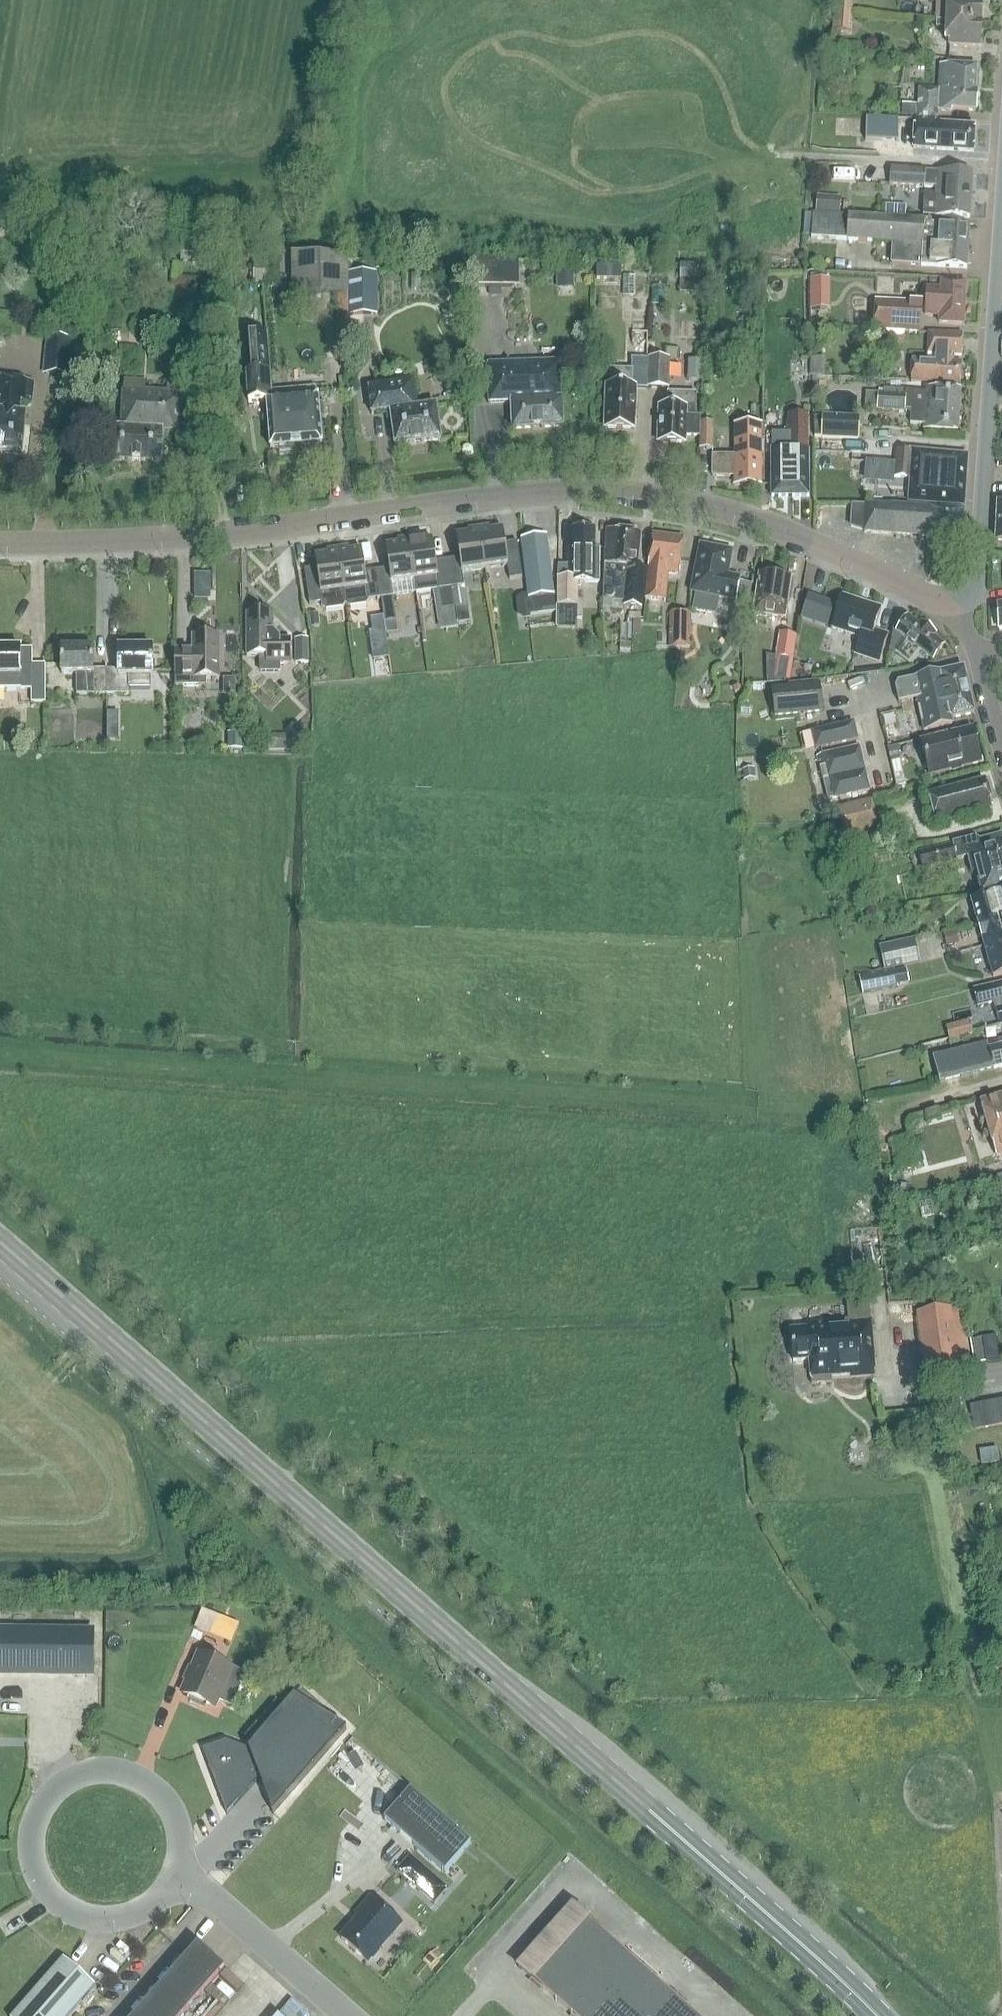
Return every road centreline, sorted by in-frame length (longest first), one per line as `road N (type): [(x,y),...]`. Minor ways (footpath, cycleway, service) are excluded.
road 1 (primary): [(879,2015),(0,1240)]
road 2 (tertiary): [(955,601),(924,596),(727,510),(611,493),(468,501),(202,538),(0,543)]
road 3 (tertiary): [(955,601),(978,581),(1001,193)]
road 4 (unclassified): [(138,1776),(88,1771),(59,1786),(38,1812),(33,1861),(60,1903),(107,1918),(139,1911),(174,1875)]
road 5 (unclassified): [(344,2015),(174,1875)]

